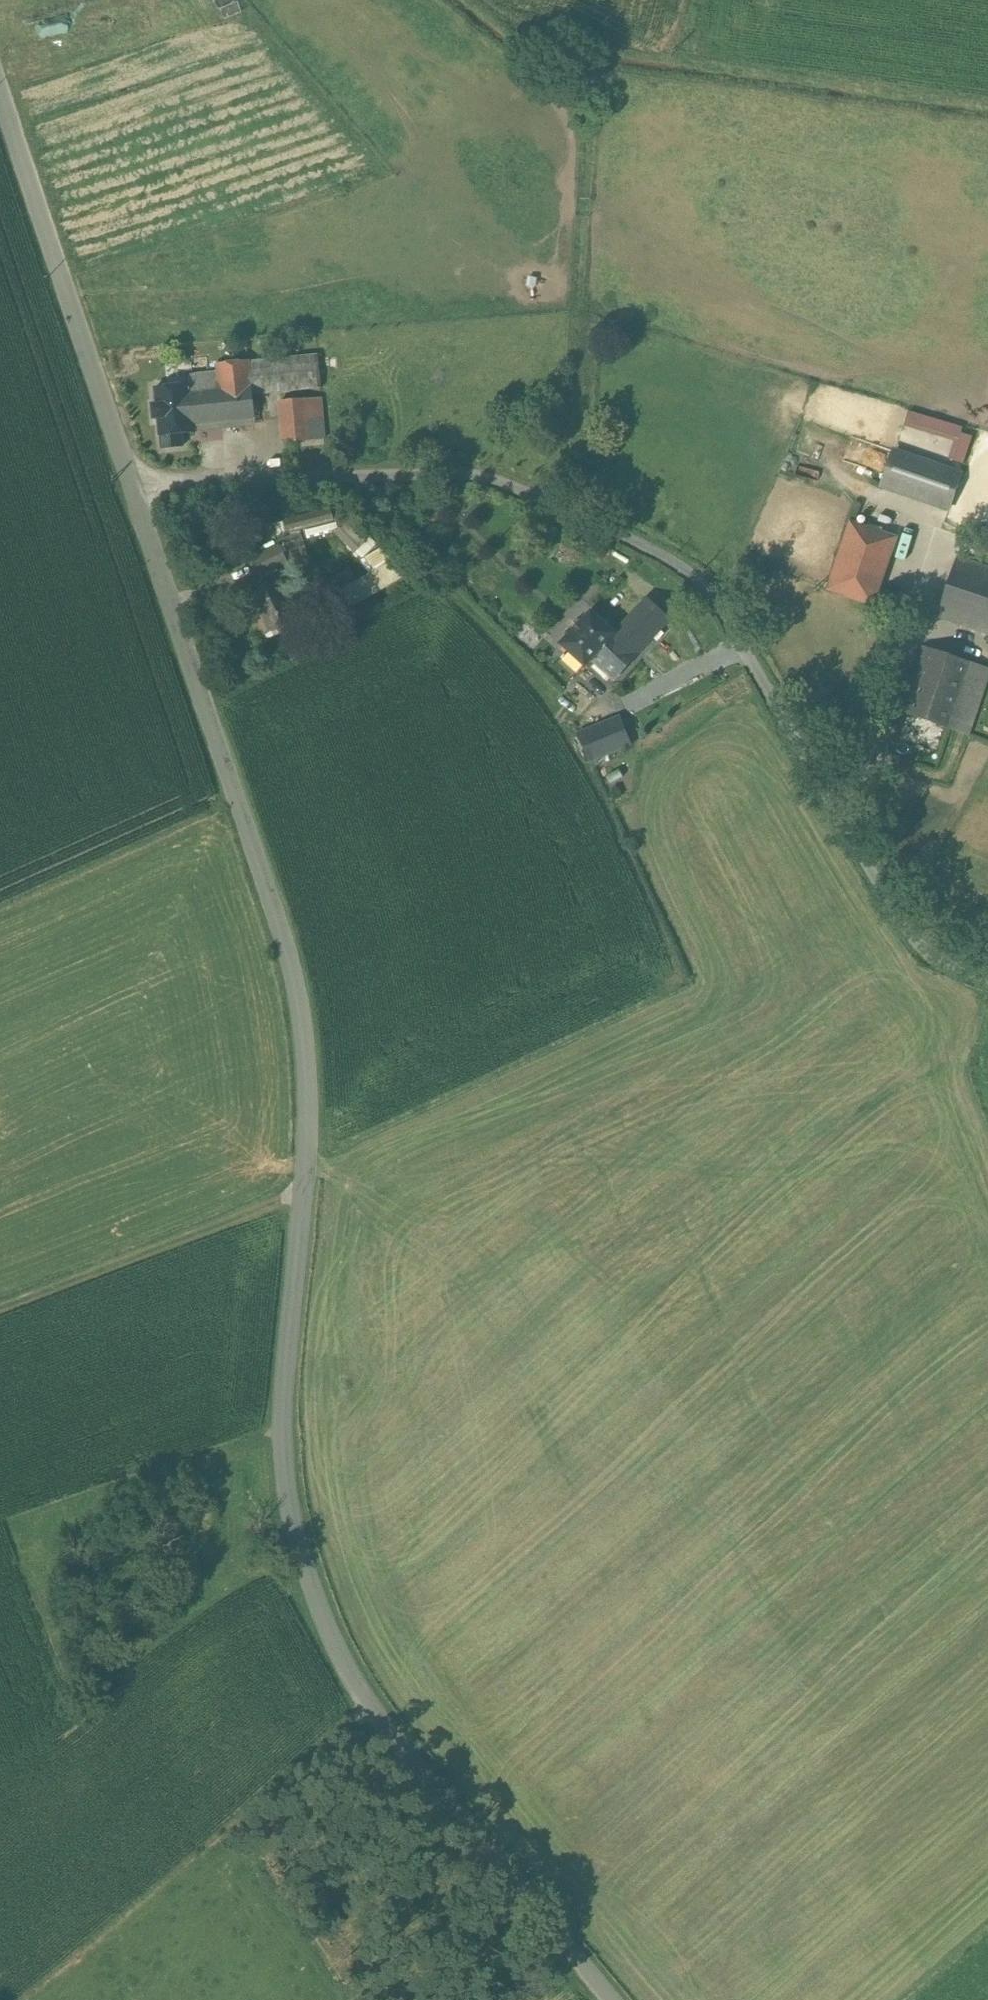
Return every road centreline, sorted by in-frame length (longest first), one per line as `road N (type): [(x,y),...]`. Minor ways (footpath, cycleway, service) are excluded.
road 1 (unclassified): [(610,1999),(378,1717),(321,1617),(300,1561),(281,1457),(303,1190),(307,1077),(299,1010),(249,822),(131,479)]
road 2 (unclassified): [(131,479),(493,476),(681,565),(711,593),(752,660),(911,937),(938,958),(987,975)]
road 3 (unclassified): [(131,479),(0,94)]
road 4 (track): [(303,1190),(0,1304)]

